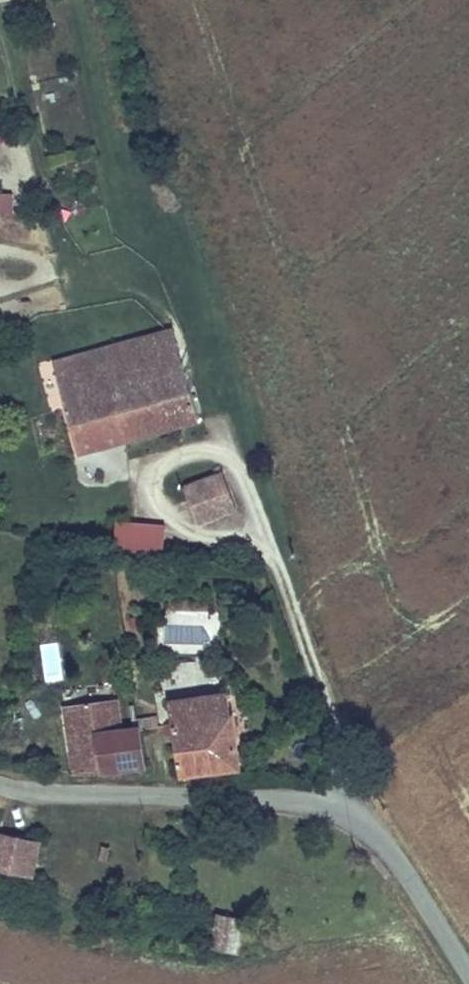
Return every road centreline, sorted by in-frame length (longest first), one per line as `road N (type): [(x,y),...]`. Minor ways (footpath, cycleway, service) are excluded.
road 1 (tertiary): [(468,978),(357,810),(299,799),(0,785)]

